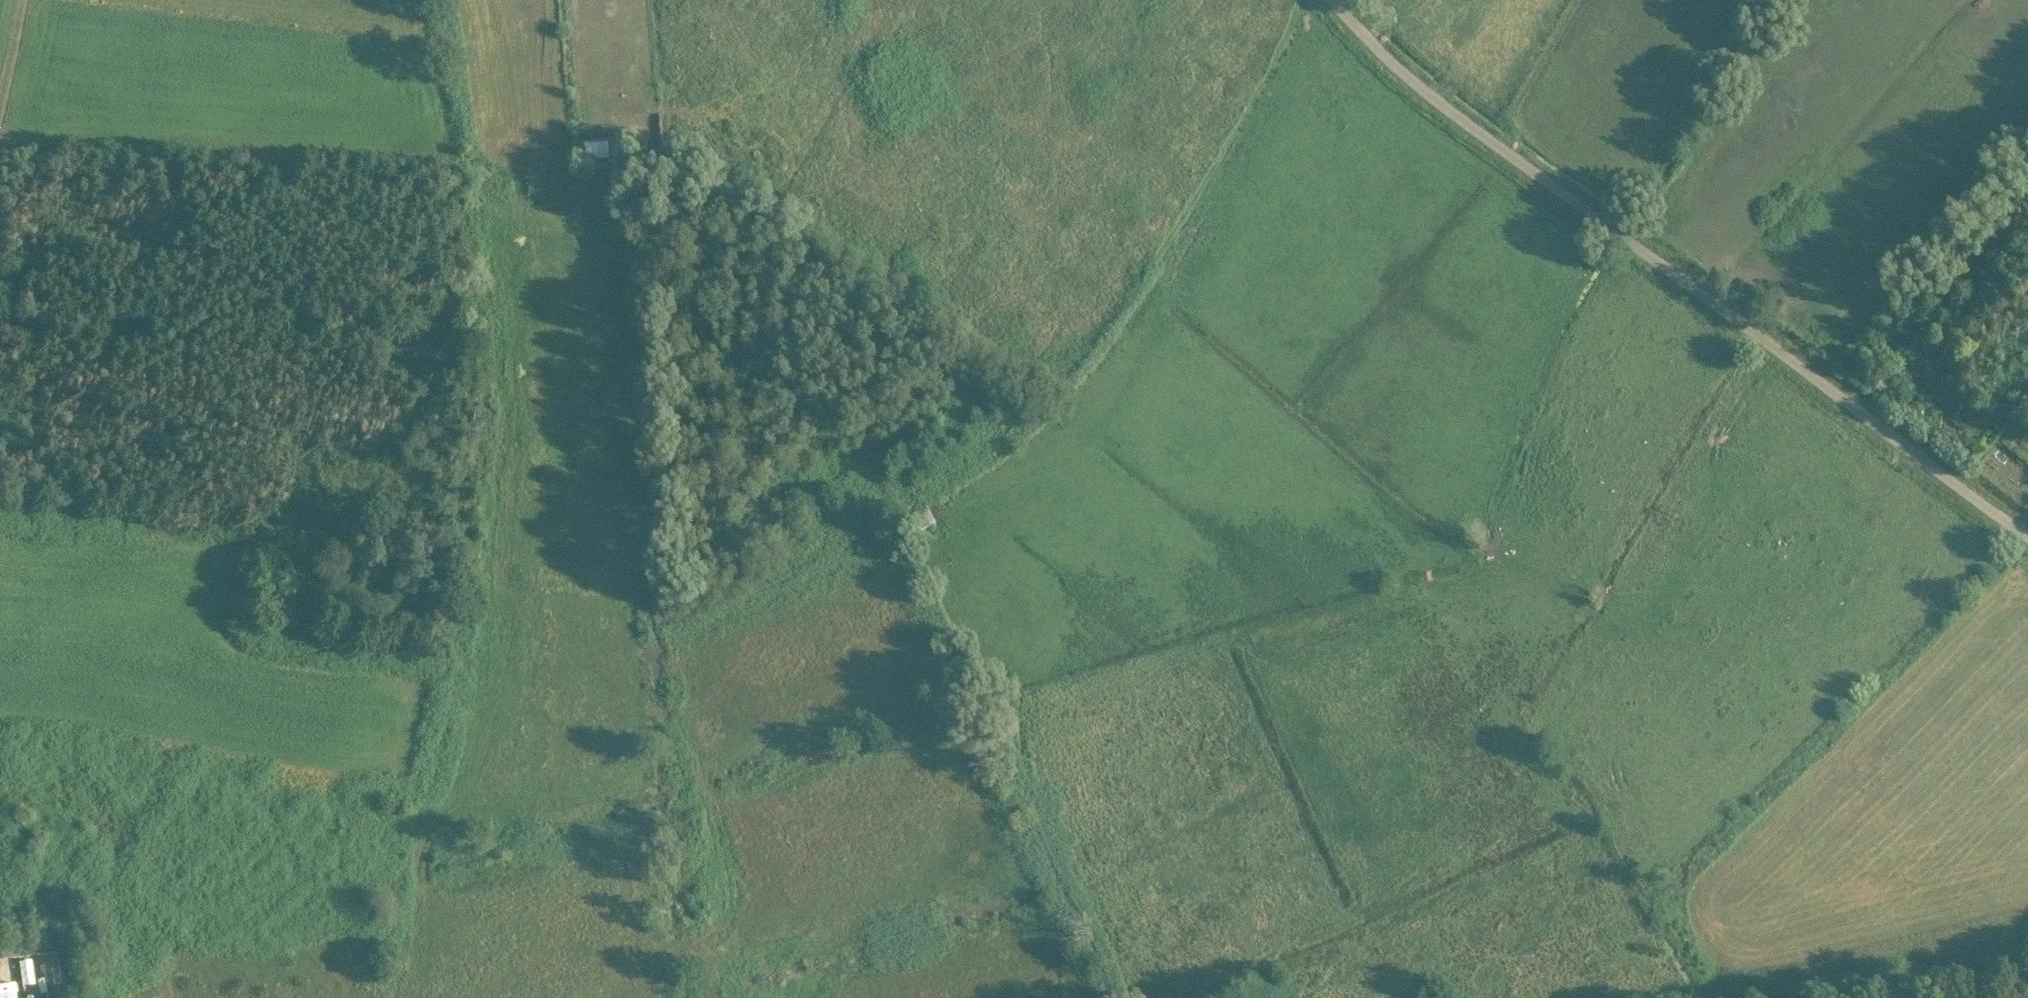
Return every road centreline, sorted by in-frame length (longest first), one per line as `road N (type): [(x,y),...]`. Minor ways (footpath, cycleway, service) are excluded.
road 1 (unclassified): [(2027,535),(1413,81),(1333,0)]
road 2 (track): [(0,156),(34,0)]

